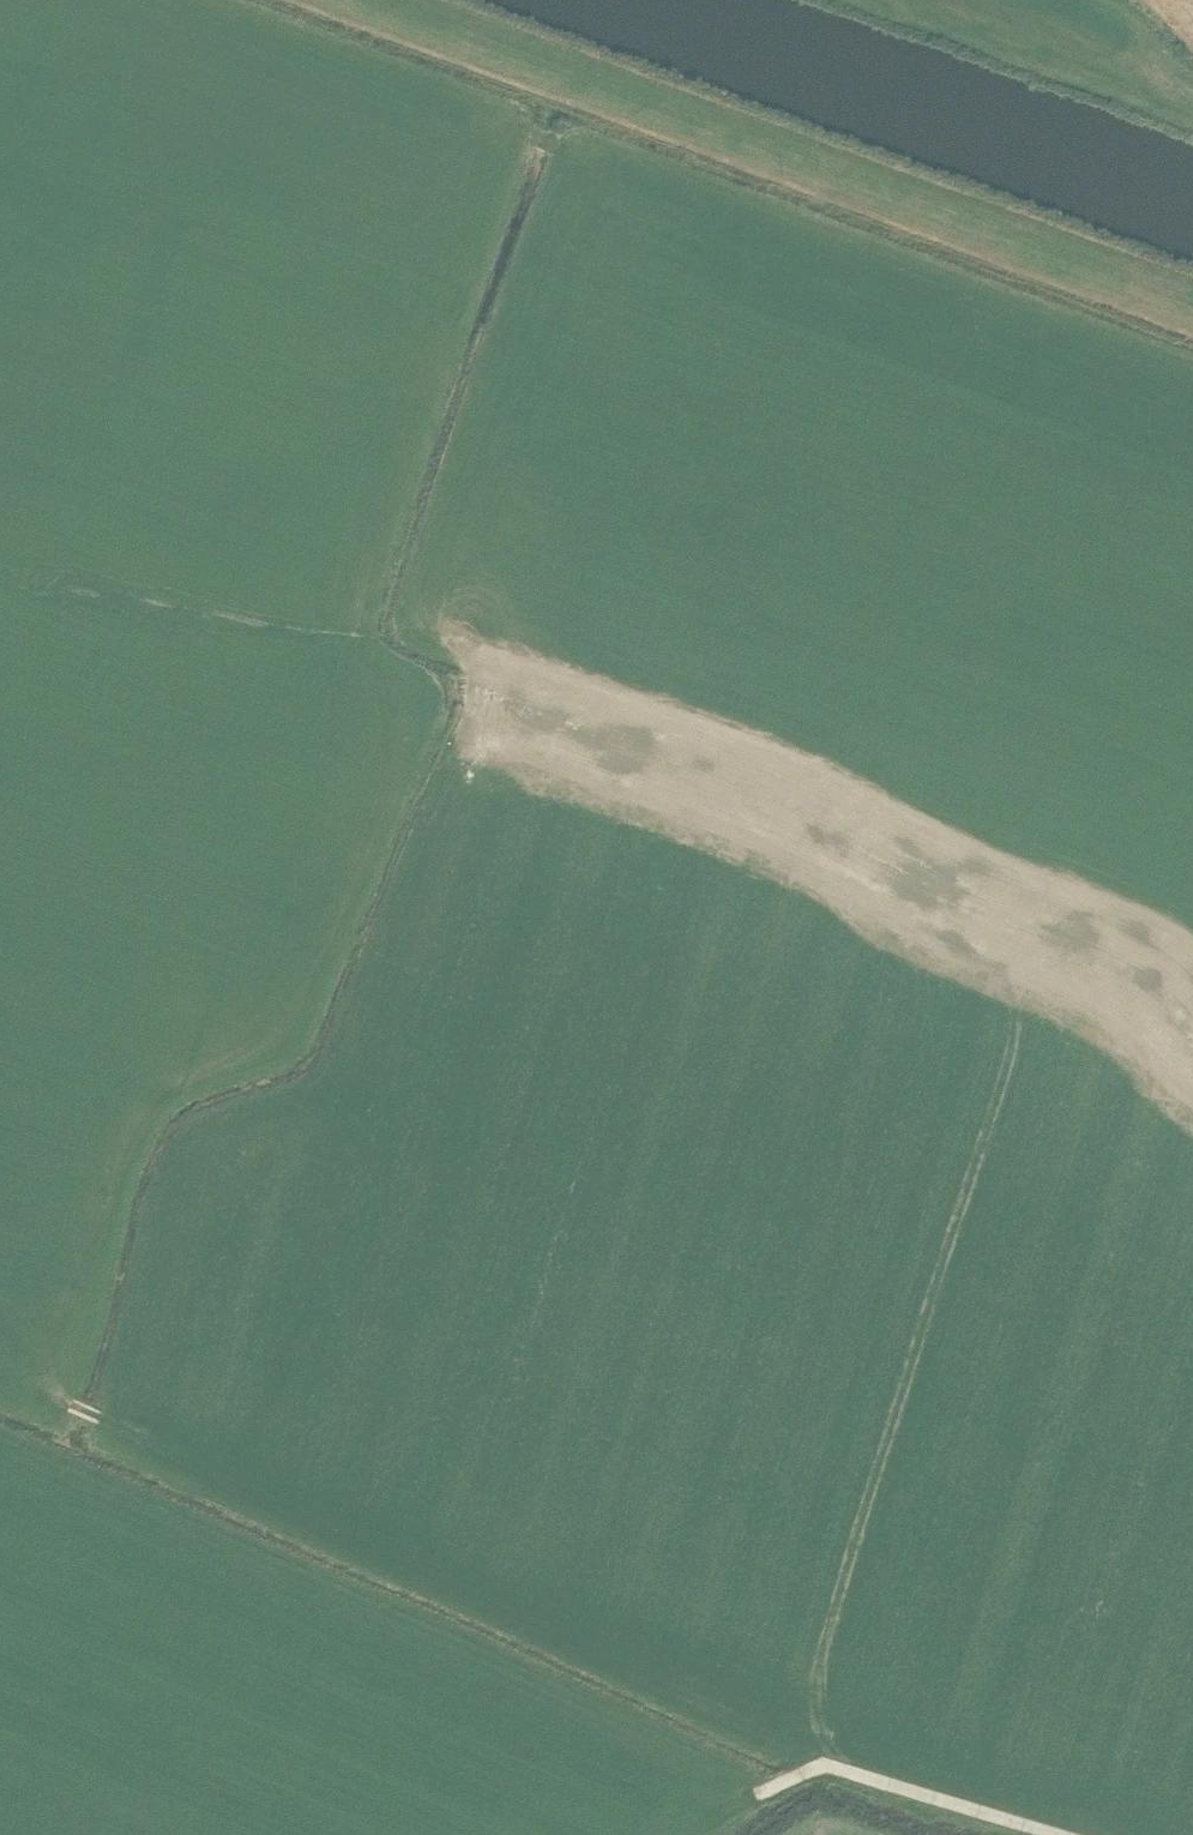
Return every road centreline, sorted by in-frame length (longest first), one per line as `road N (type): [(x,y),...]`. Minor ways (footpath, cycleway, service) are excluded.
road 1 (track): [(1059,1834),(826,1764),(757,1798)]

